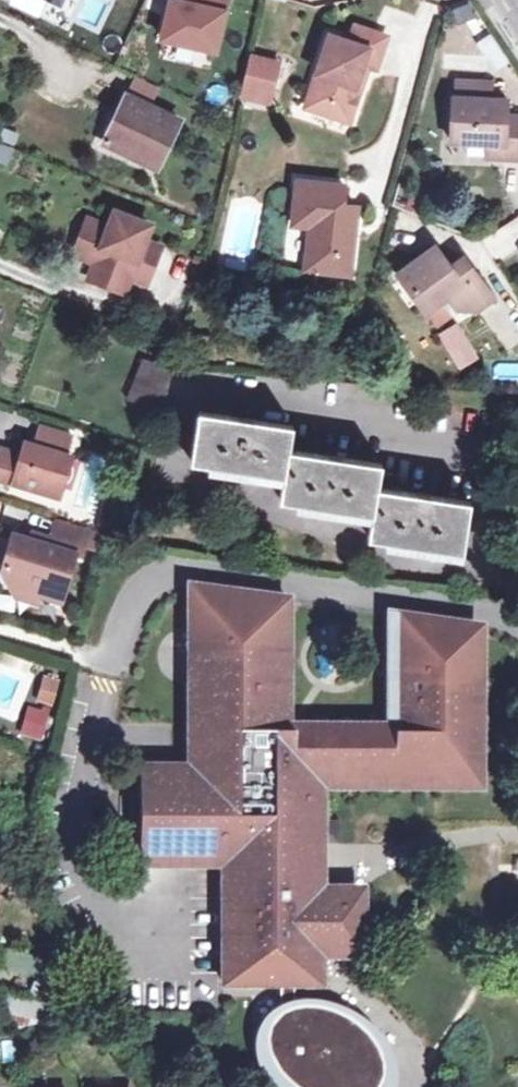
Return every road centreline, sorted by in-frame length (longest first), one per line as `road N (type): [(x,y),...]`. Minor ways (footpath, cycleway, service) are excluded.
road 1 (residential): [(517,620),(177,570),(142,584),(82,765),(69,857),(82,903),(103,936),(153,943)]

